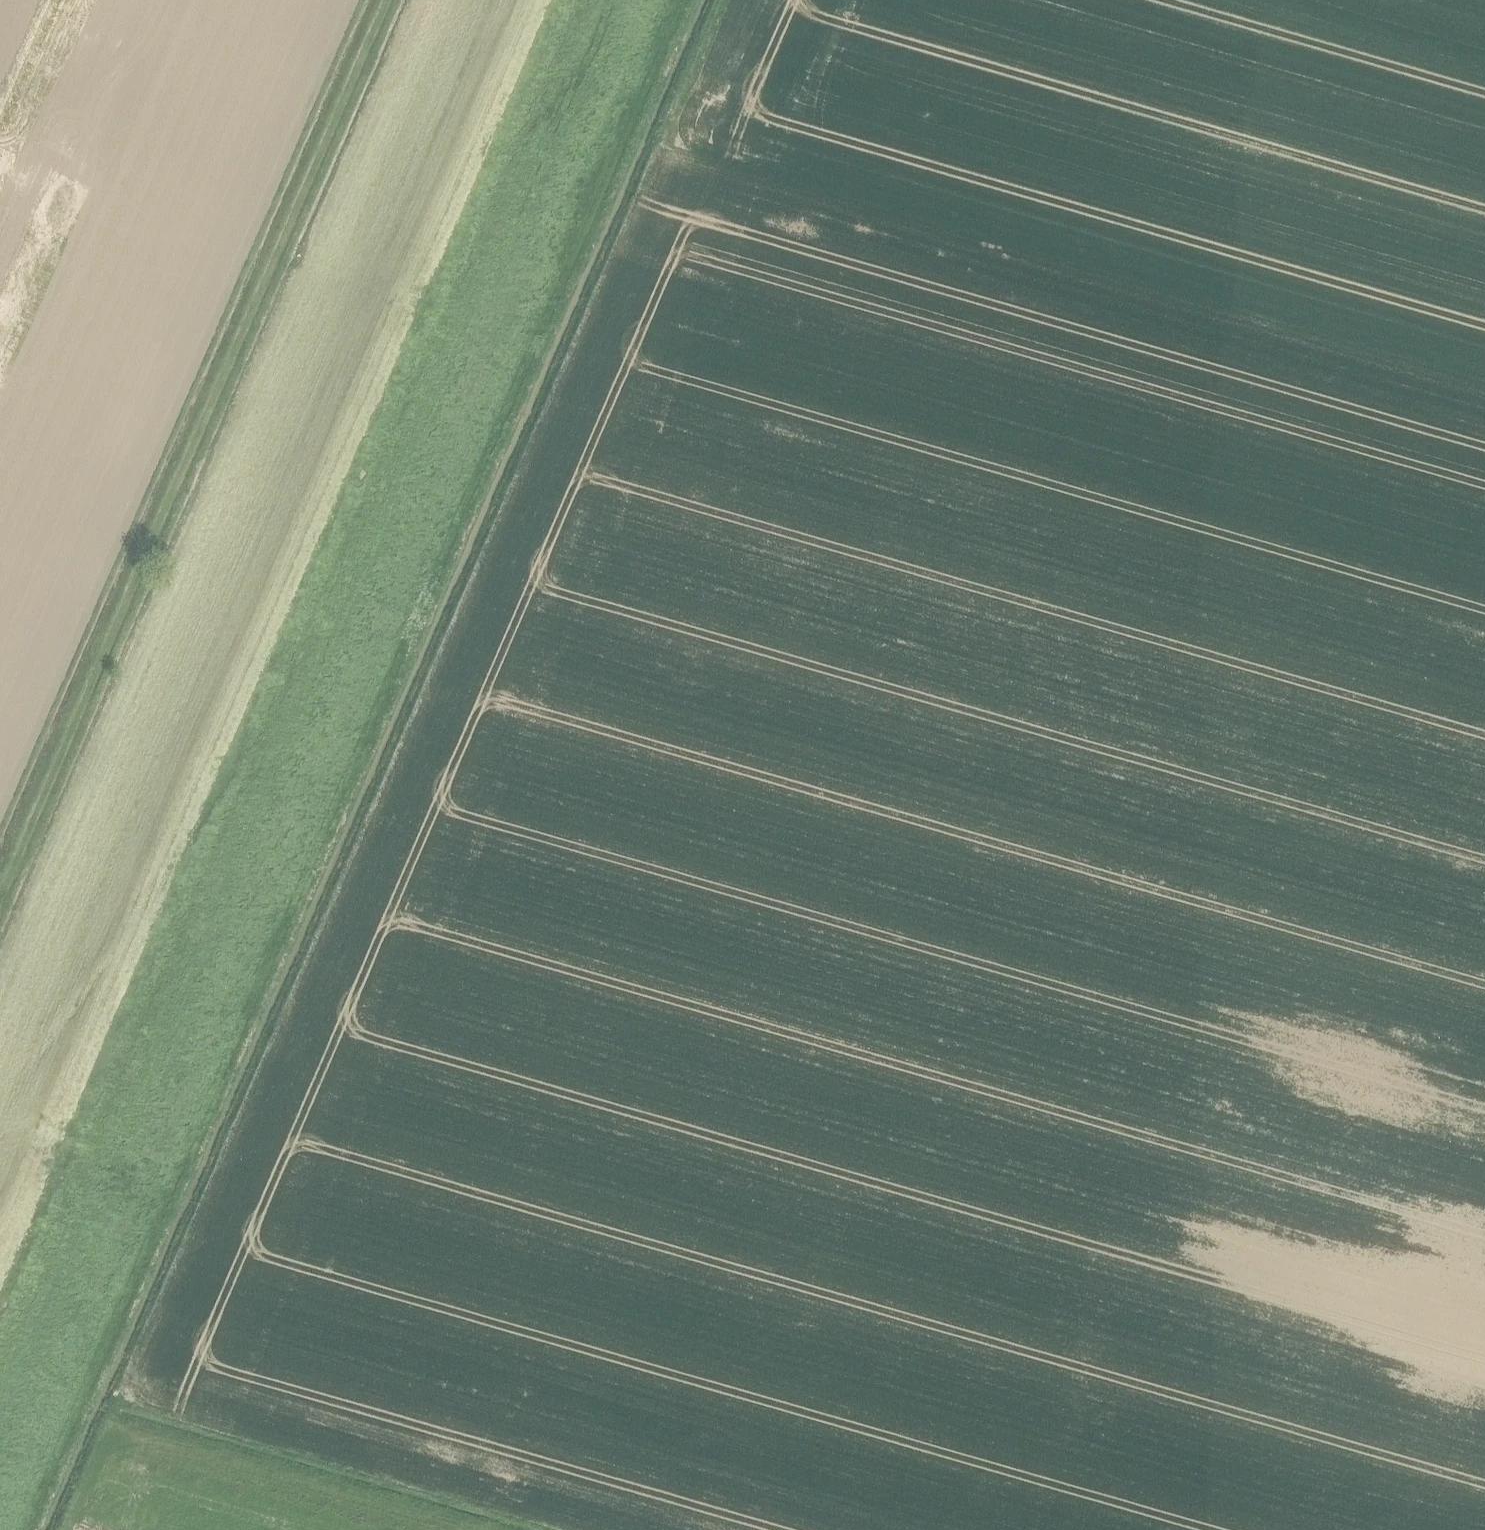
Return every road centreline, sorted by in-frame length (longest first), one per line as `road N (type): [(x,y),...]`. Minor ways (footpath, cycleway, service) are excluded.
road 1 (track): [(391,0),(0,913)]

